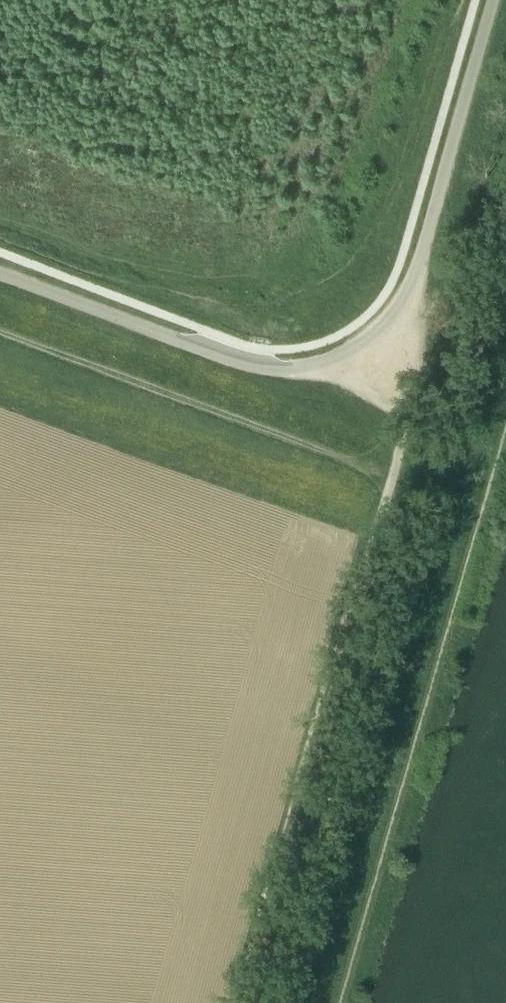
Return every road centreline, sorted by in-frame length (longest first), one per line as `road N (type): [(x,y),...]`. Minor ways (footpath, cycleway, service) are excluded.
road 1 (unclassified): [(0,275),(242,363),(309,370),(355,347),(409,293),(494,0)]
road 2 (track): [(240,1002),(398,474),(404,443),(397,407)]

